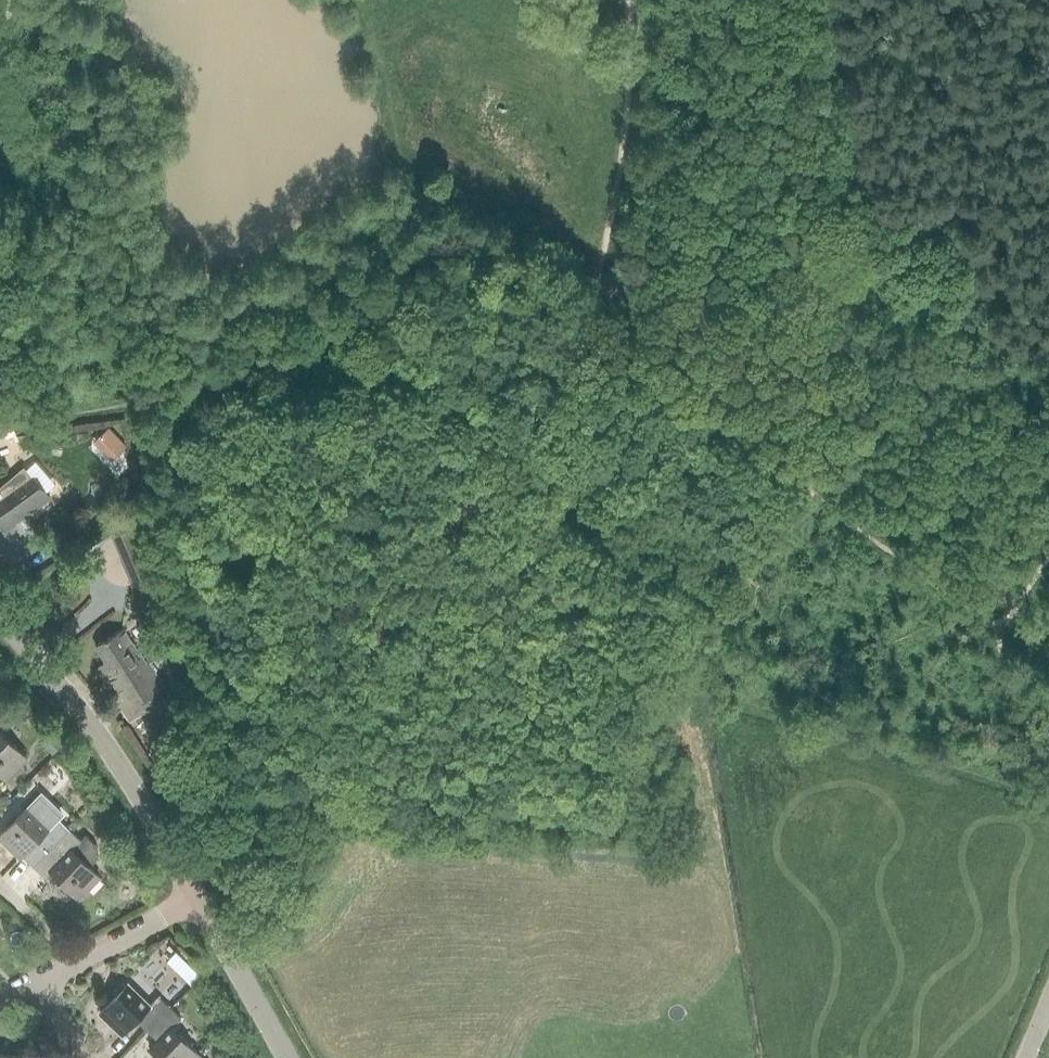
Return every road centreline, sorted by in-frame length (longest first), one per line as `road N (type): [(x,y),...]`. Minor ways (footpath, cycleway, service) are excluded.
road 1 (track): [(587,317),(573,285),(523,252),(467,271),(319,348),(166,395),(0,420)]
road 2 (track): [(646,0),(634,169),(587,317)]
road 3 (unclassified): [(190,884),(82,714),(0,623)]
road 4 (unclassified): [(288,1057),(190,884)]
road 5 (residential): [(76,960),(158,917),(190,884)]

